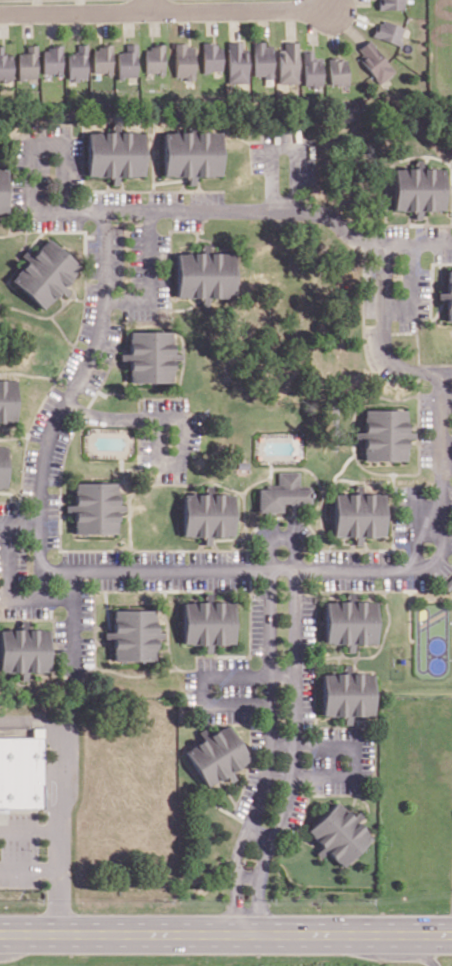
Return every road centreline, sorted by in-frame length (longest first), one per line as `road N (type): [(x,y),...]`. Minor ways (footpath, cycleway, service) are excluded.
road 1 (secondary): [(0,934),(451,933)]
road 2 (residential): [(43,561),(58,571),(417,570),(437,562)]
road 3 (residential): [(270,570),(269,772),(238,860),(236,934)]
road 4 (residential): [(260,934),(263,861),(294,772),(296,570)]
road 5 (residential): [(106,211),(103,324),(47,452),(43,561)]
road 6 (residential): [(437,562),(440,384),(387,352),(387,246)]
road 7 (residential): [(0,12),(324,8)]
road 8 (residential): [(387,246),(305,211),(106,211)]
road 9 (residential): [(106,211),(64,211),(44,210),(33,204),(35,142),(63,143),(64,211)]

